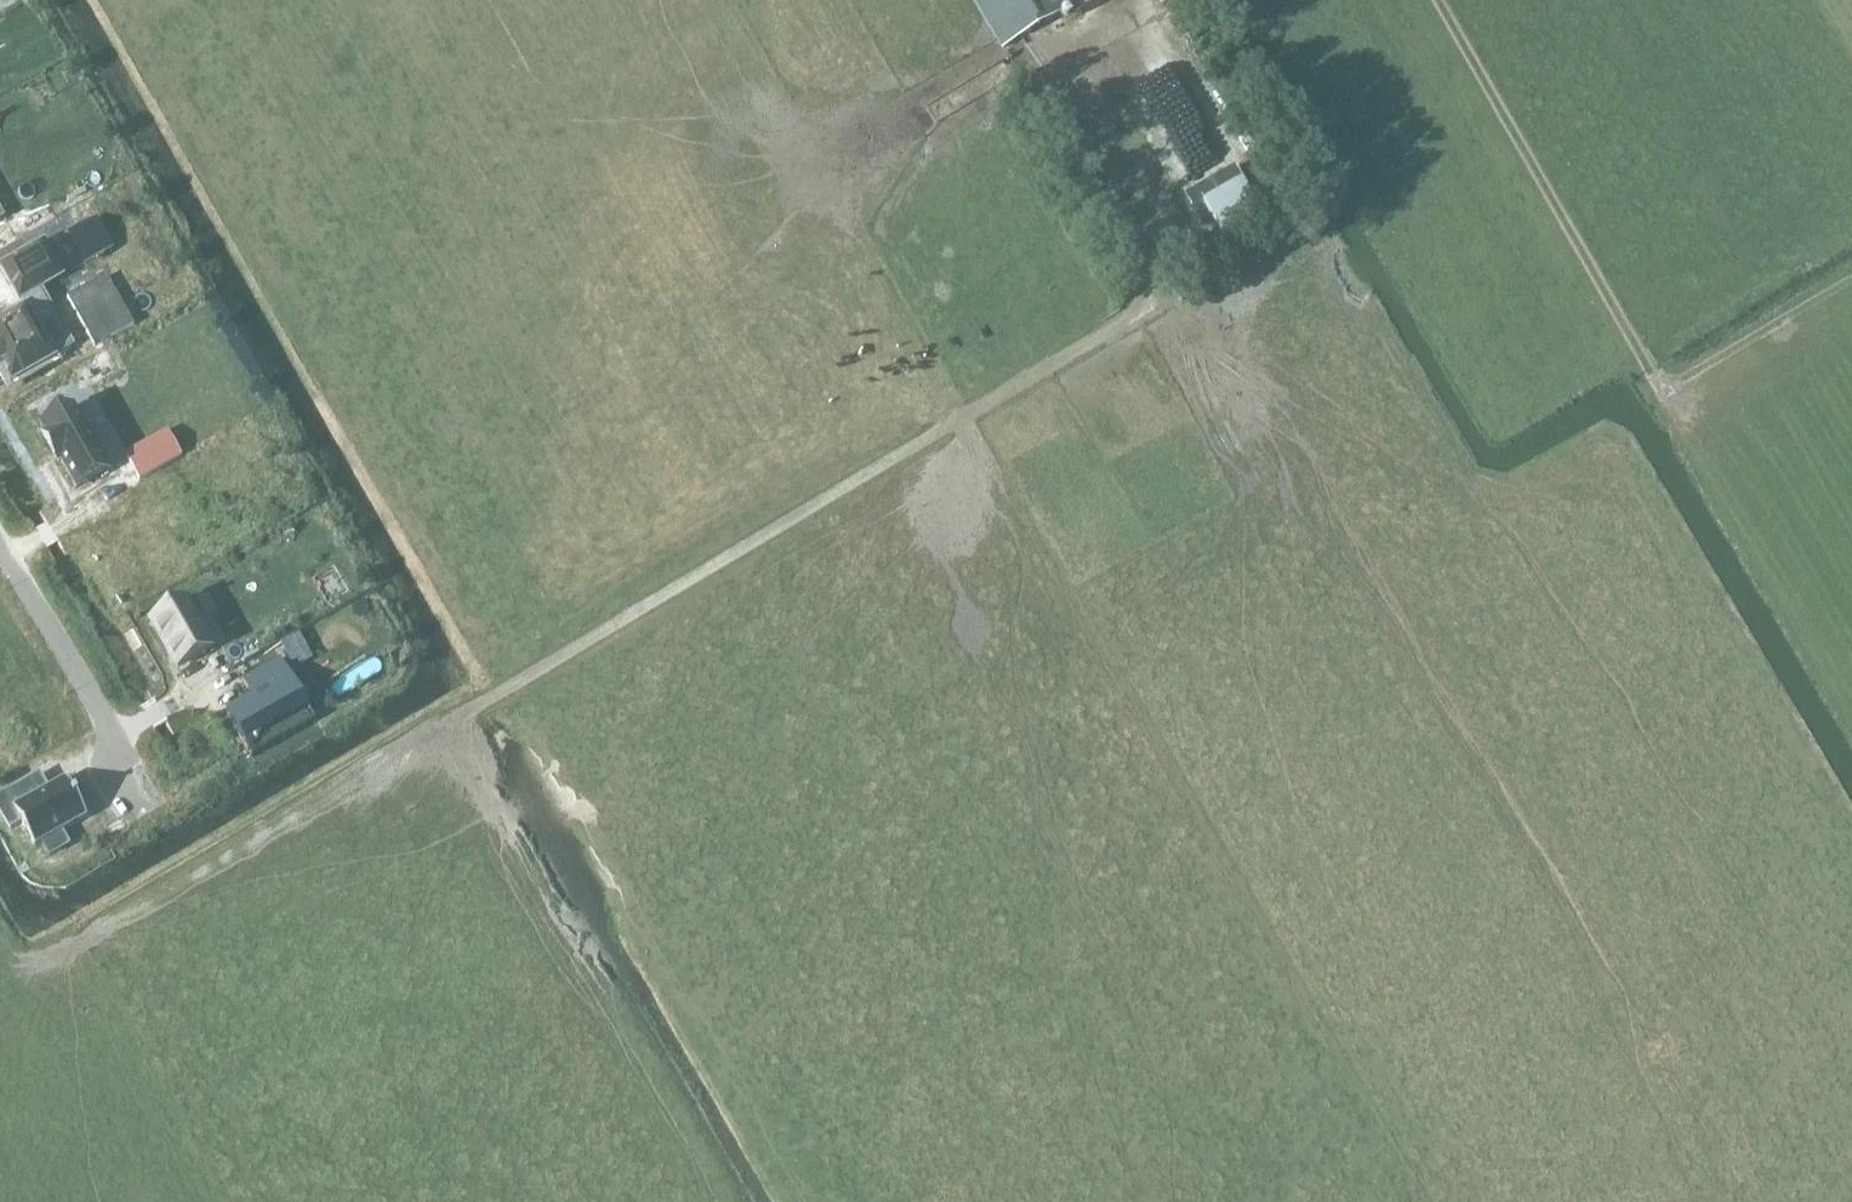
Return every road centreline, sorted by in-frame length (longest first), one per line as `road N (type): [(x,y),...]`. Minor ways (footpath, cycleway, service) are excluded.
road 1 (residential): [(137,775),(0,539)]

